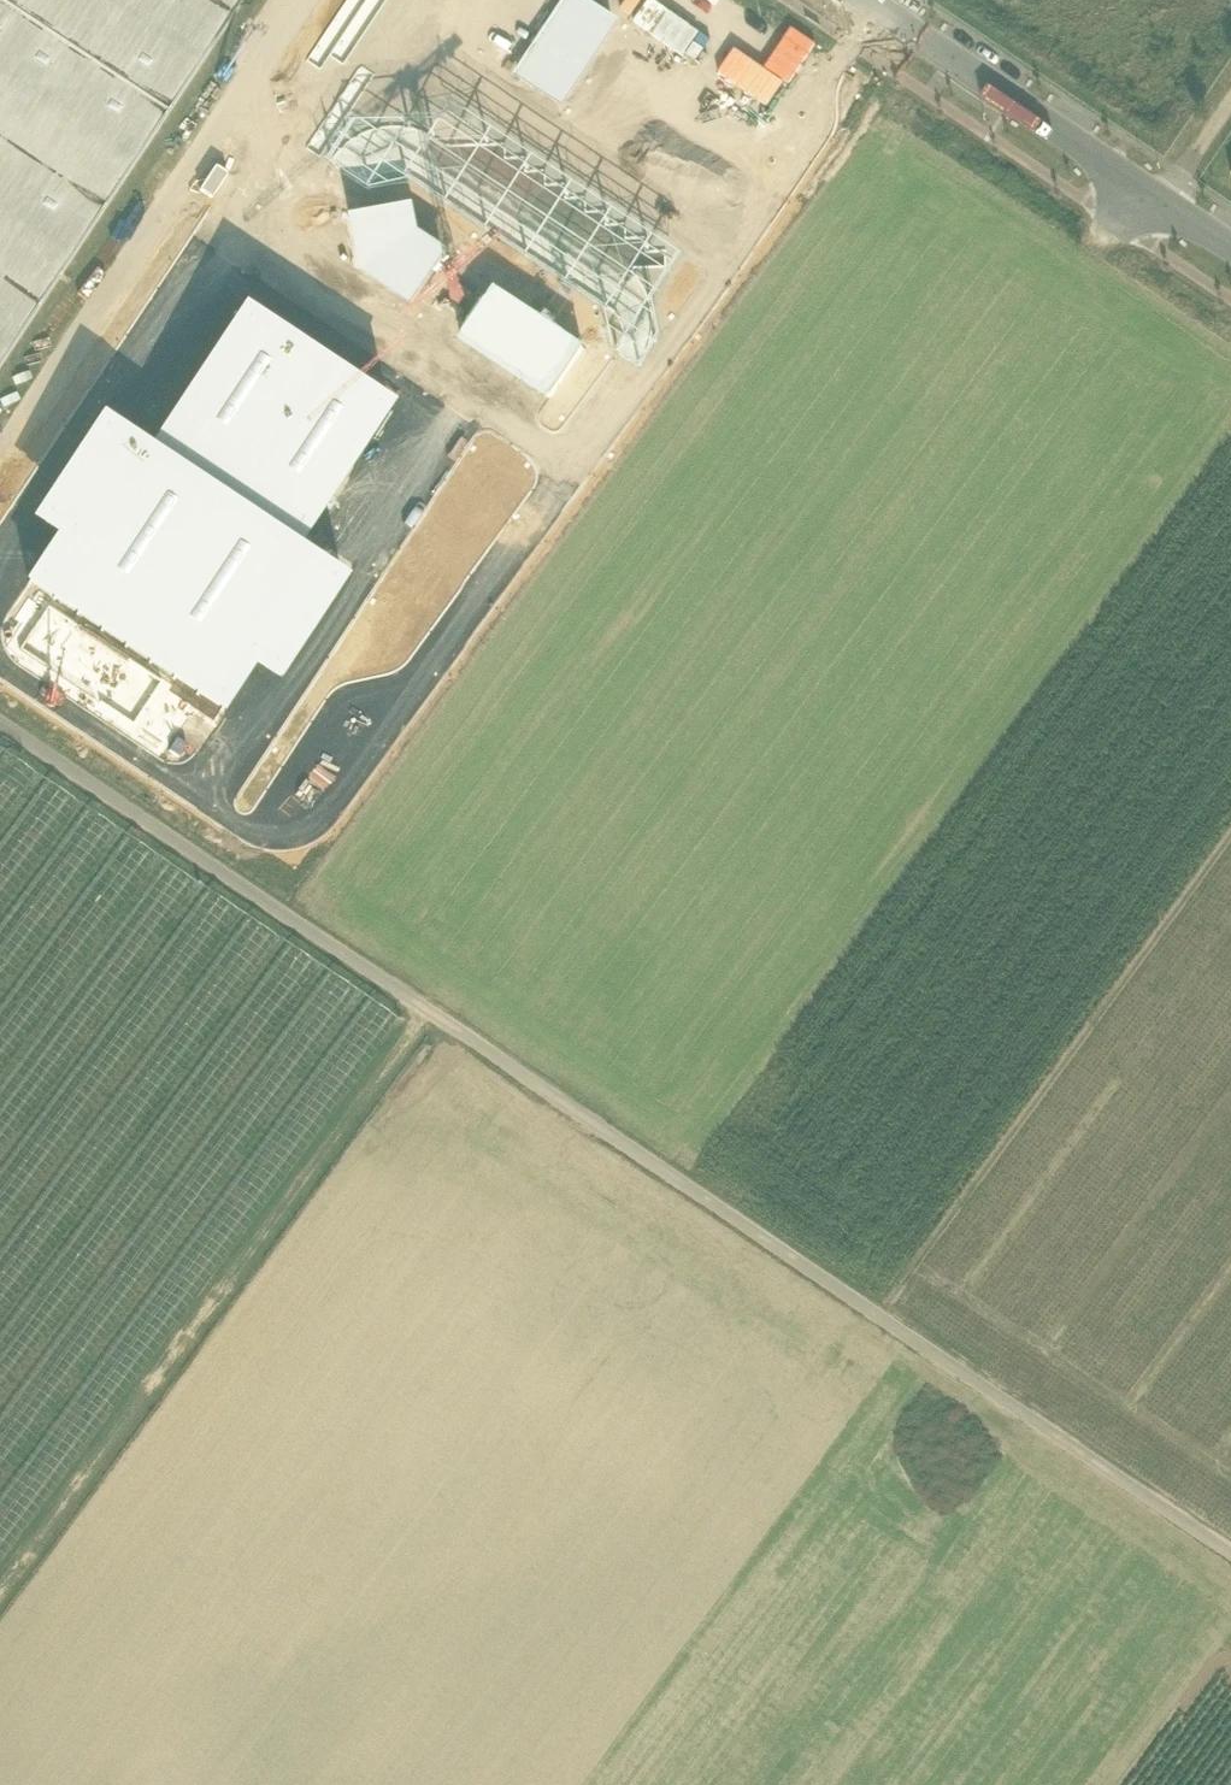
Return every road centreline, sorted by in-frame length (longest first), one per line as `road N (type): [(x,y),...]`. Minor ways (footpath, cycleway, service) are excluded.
road 1 (unclassified): [(1230,1557),(0,724)]
road 2 (residential): [(862,0),(1137,187)]

